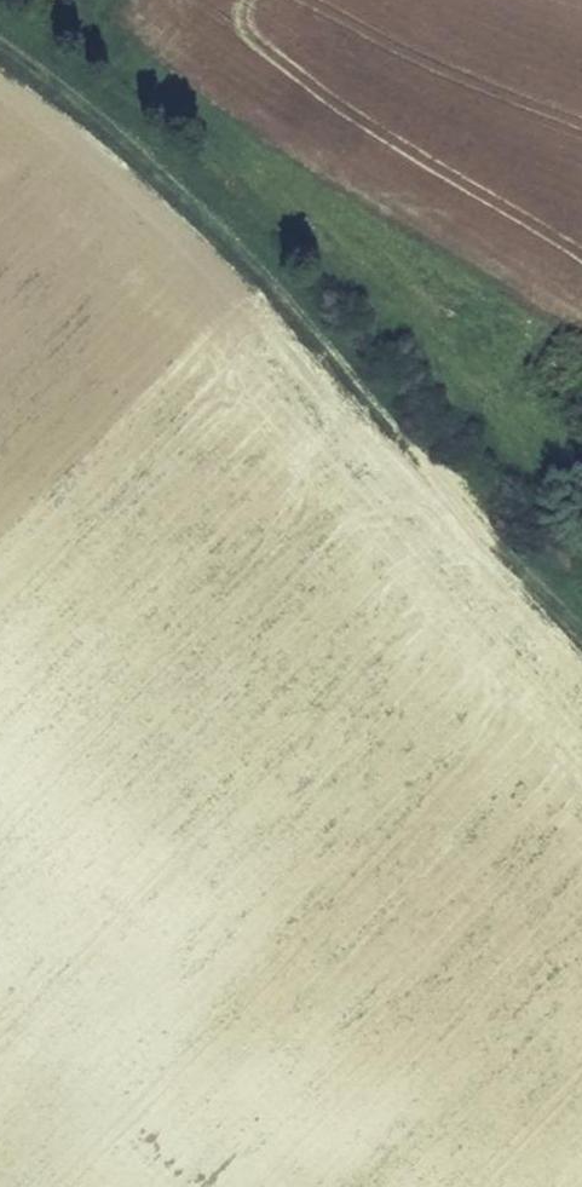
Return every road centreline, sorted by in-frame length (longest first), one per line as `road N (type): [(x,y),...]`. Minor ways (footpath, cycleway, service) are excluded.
road 1 (track): [(581,629),(235,247),(85,107),(0,49)]

